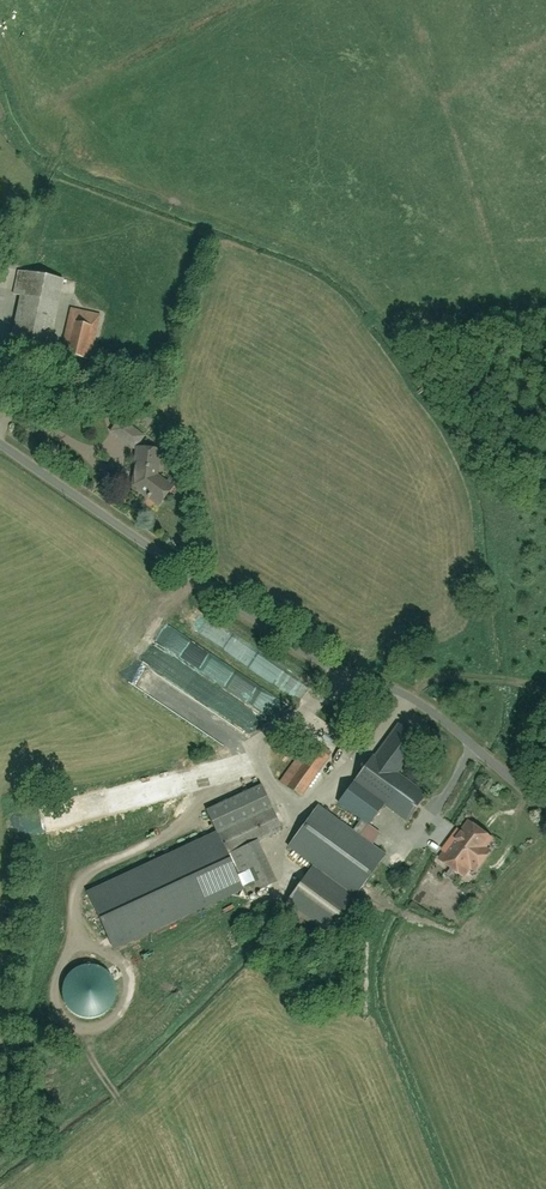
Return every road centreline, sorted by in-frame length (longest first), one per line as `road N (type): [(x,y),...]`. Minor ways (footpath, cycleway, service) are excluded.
road 1 (residential): [(545,799),(379,682),(276,630),(0,449)]

